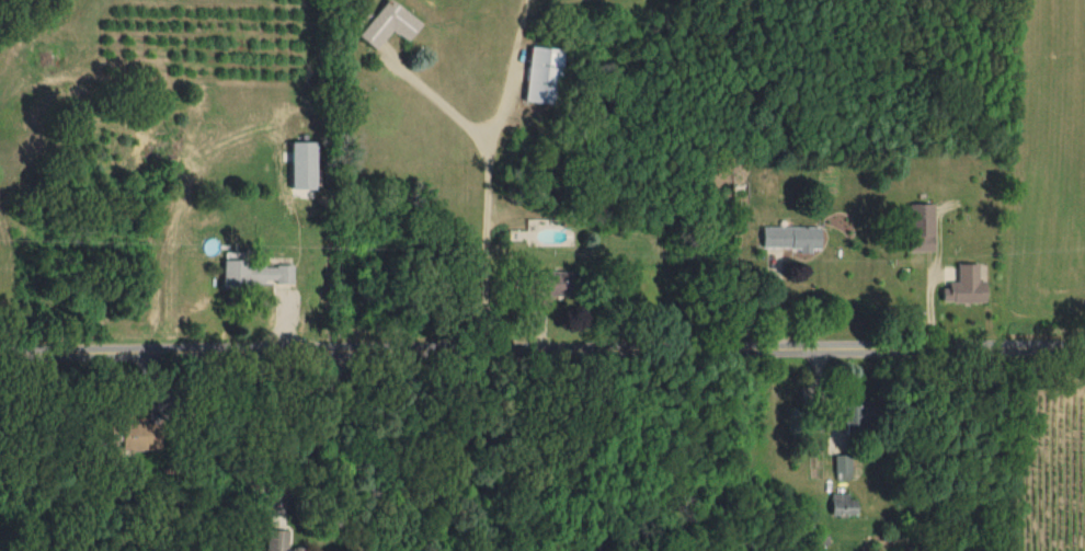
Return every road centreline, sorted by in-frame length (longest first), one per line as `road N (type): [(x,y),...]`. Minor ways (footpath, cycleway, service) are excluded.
road 1 (residential): [(1084,349),(0,353)]

